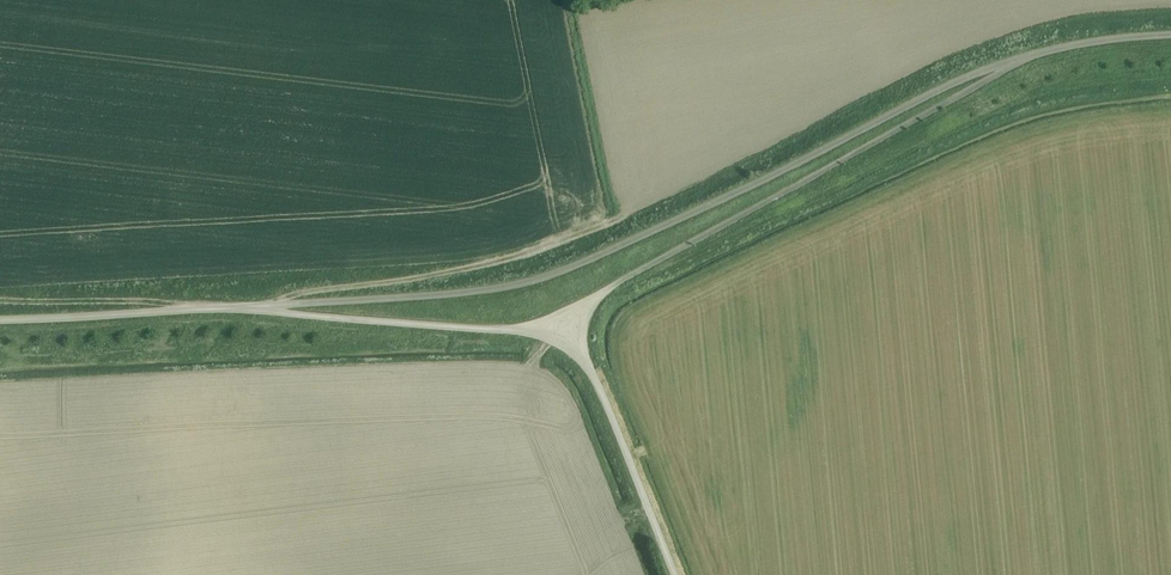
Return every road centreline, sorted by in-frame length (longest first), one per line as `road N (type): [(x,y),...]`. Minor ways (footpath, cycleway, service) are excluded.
road 1 (unclassified): [(1032,55),(972,75),(560,272),(484,290),(267,310)]
road 2 (track): [(267,310),(284,297),(476,266),(607,221),(562,0)]
road 3 (unclassified): [(597,298),(1032,55)]
road 4 (unclassified): [(0,322),(267,310)]
road 5 (unclassified): [(267,310),(513,329)]
road 6 (unclassified): [(670,574),(587,366)]
road 7 (unclassified): [(1032,55),(1170,34)]

